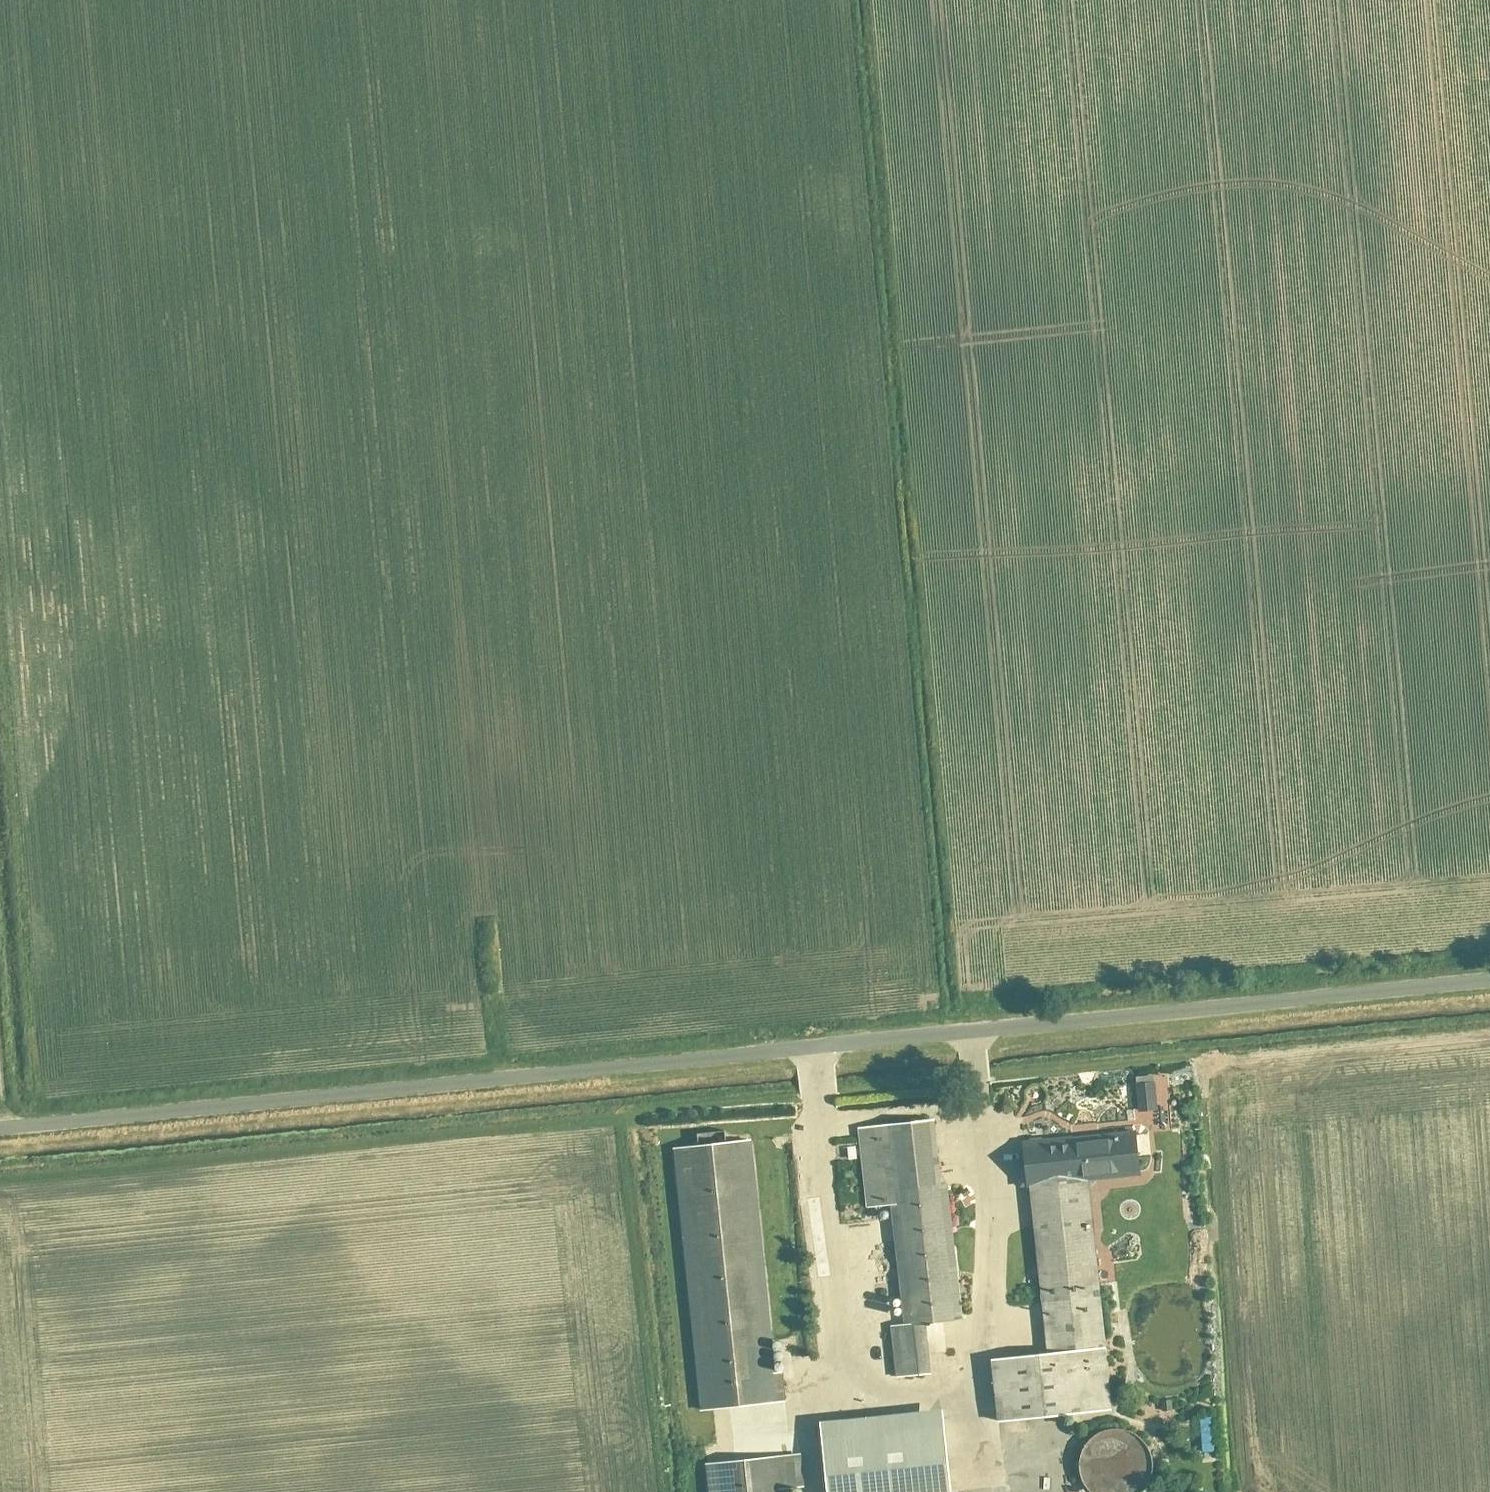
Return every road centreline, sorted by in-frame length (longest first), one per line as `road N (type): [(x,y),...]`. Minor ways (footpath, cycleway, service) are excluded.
road 1 (unclassified): [(0,1129),(1489,979)]

